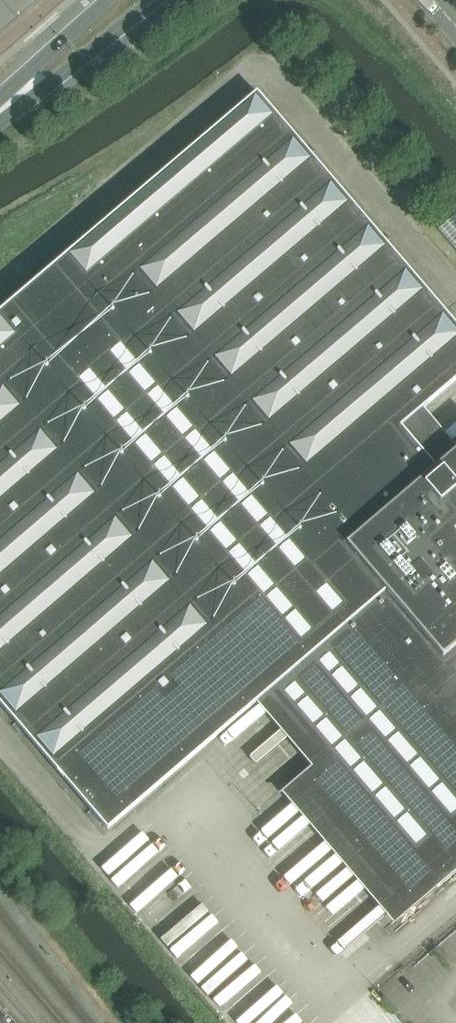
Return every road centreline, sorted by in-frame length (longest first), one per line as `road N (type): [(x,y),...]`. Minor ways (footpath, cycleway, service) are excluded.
road 1 (secondary): [(0,112),(50,85),(155,0)]
road 2 (secondary): [(107,0),(29,67),(0,108)]

